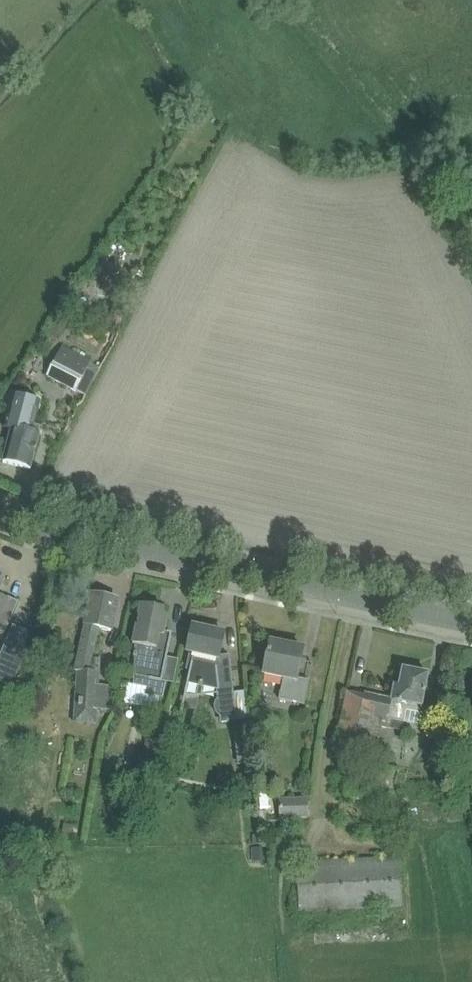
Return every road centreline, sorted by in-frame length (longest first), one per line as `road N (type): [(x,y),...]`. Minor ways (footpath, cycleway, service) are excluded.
road 1 (tertiary): [(471,621),(0,513)]

